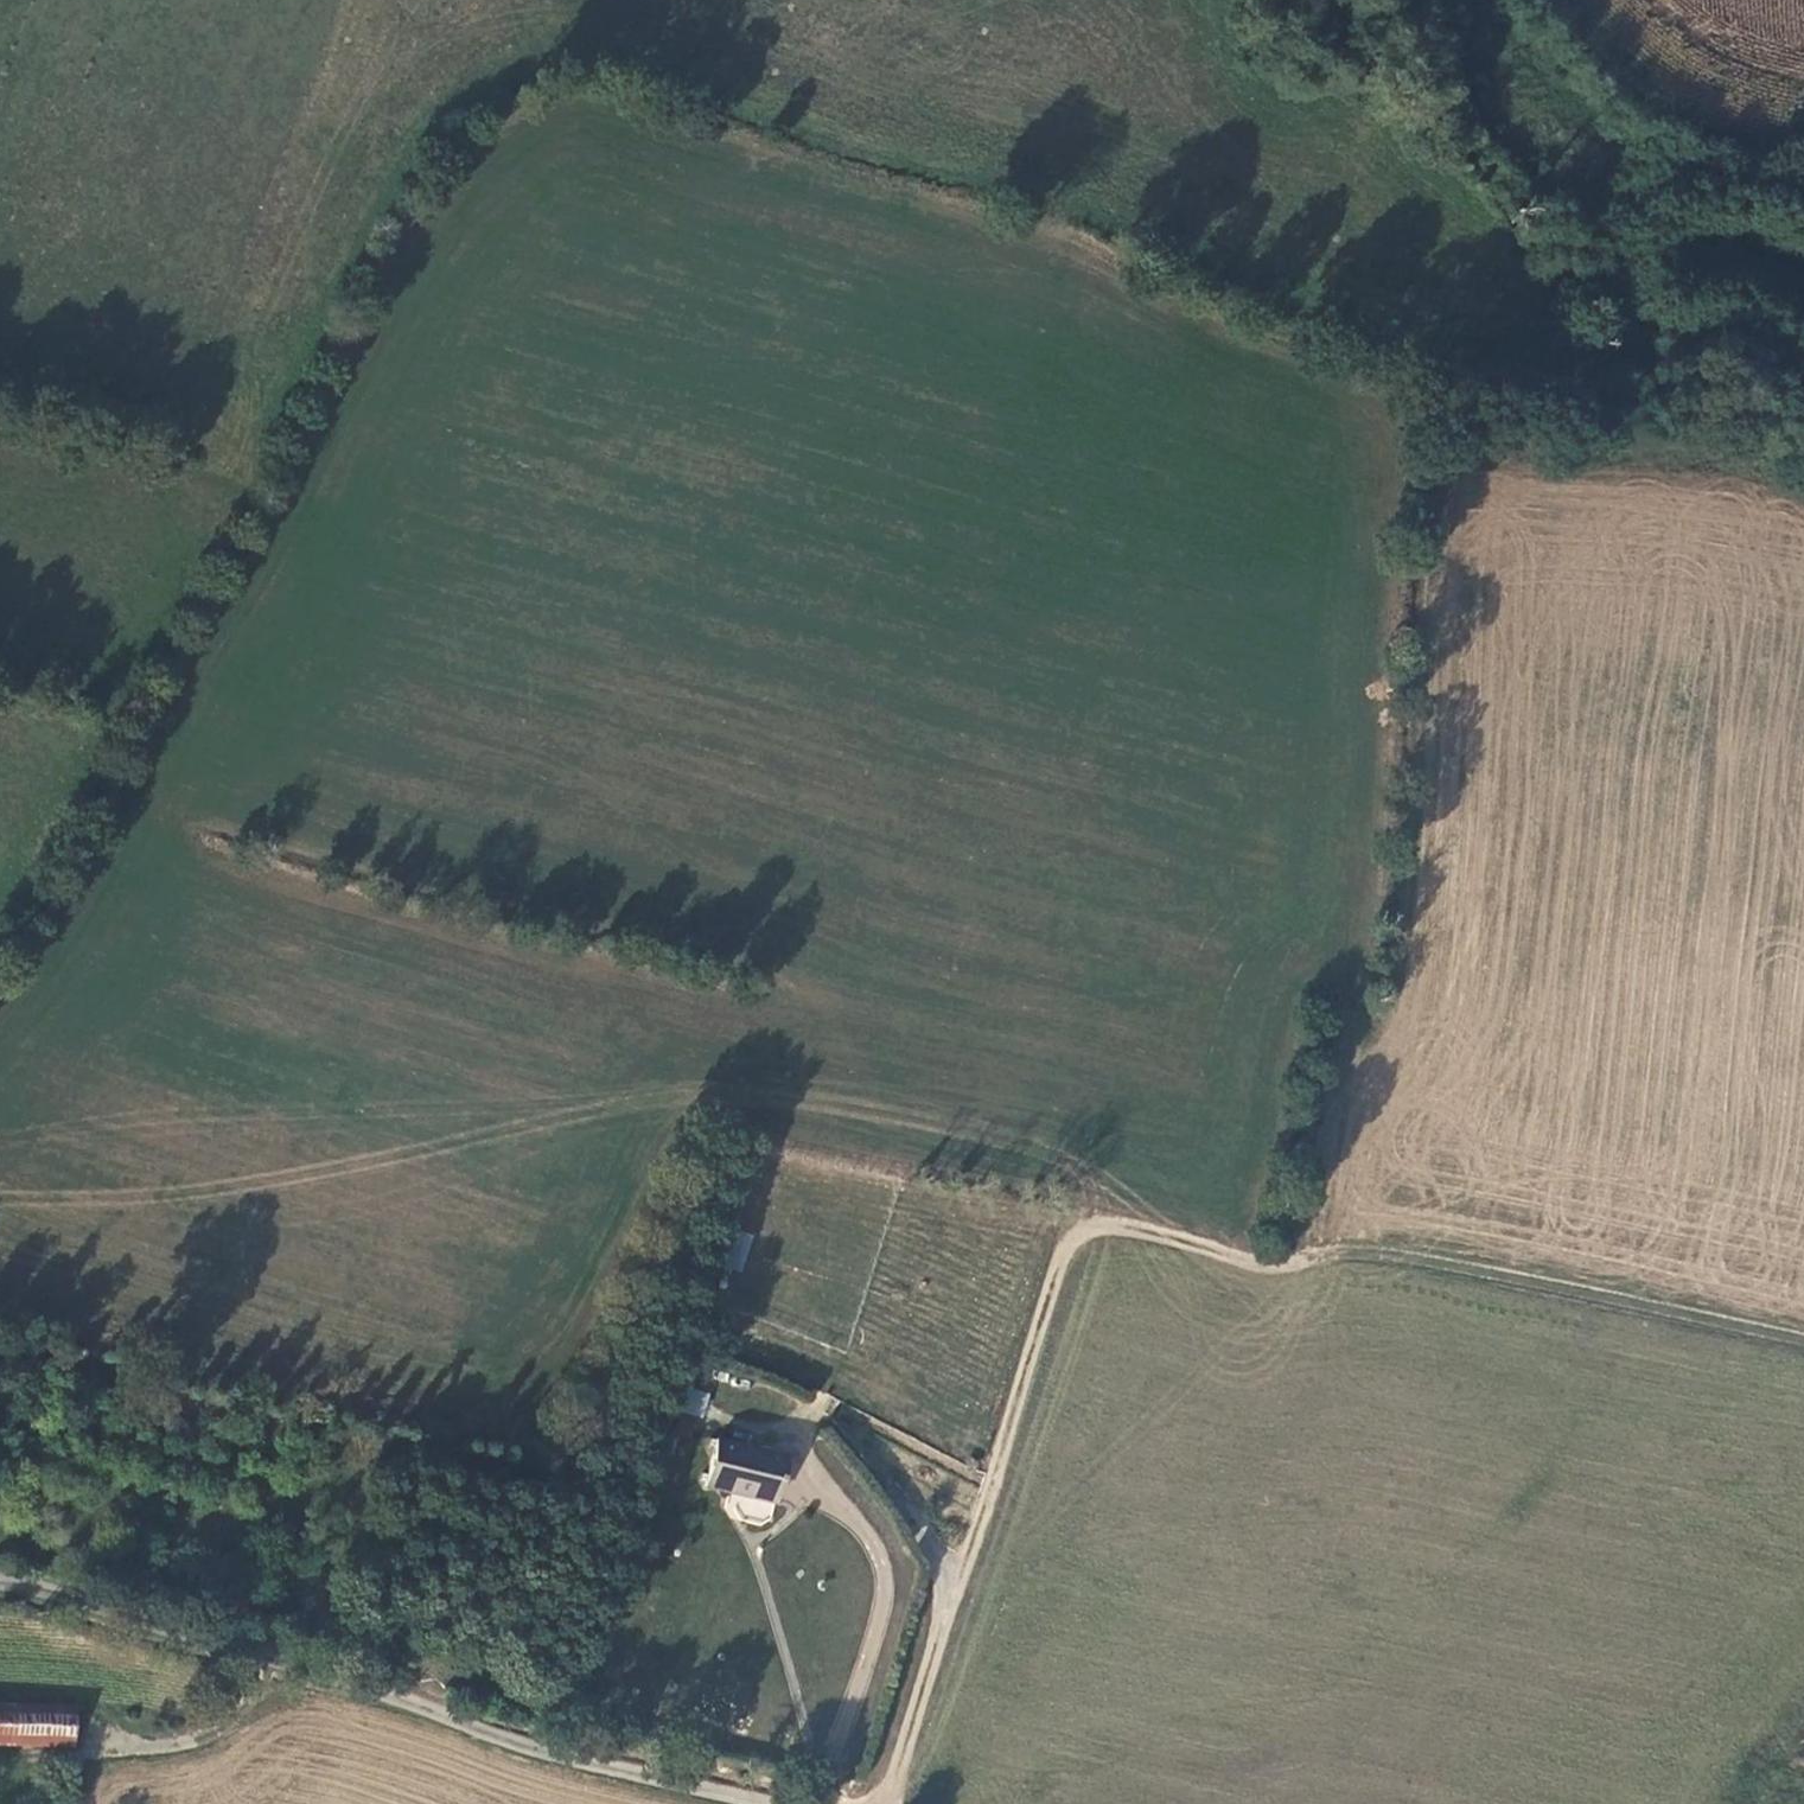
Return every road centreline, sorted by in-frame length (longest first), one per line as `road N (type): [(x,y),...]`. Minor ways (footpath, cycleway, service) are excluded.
road 1 (track): [(886,1803),(1067,1243),(1117,1224),(1274,1269),(1331,1246),(1803,1339)]
road 2 (unclassified): [(0,1582),(108,1608),(282,1671),(594,1764),(805,1803)]

